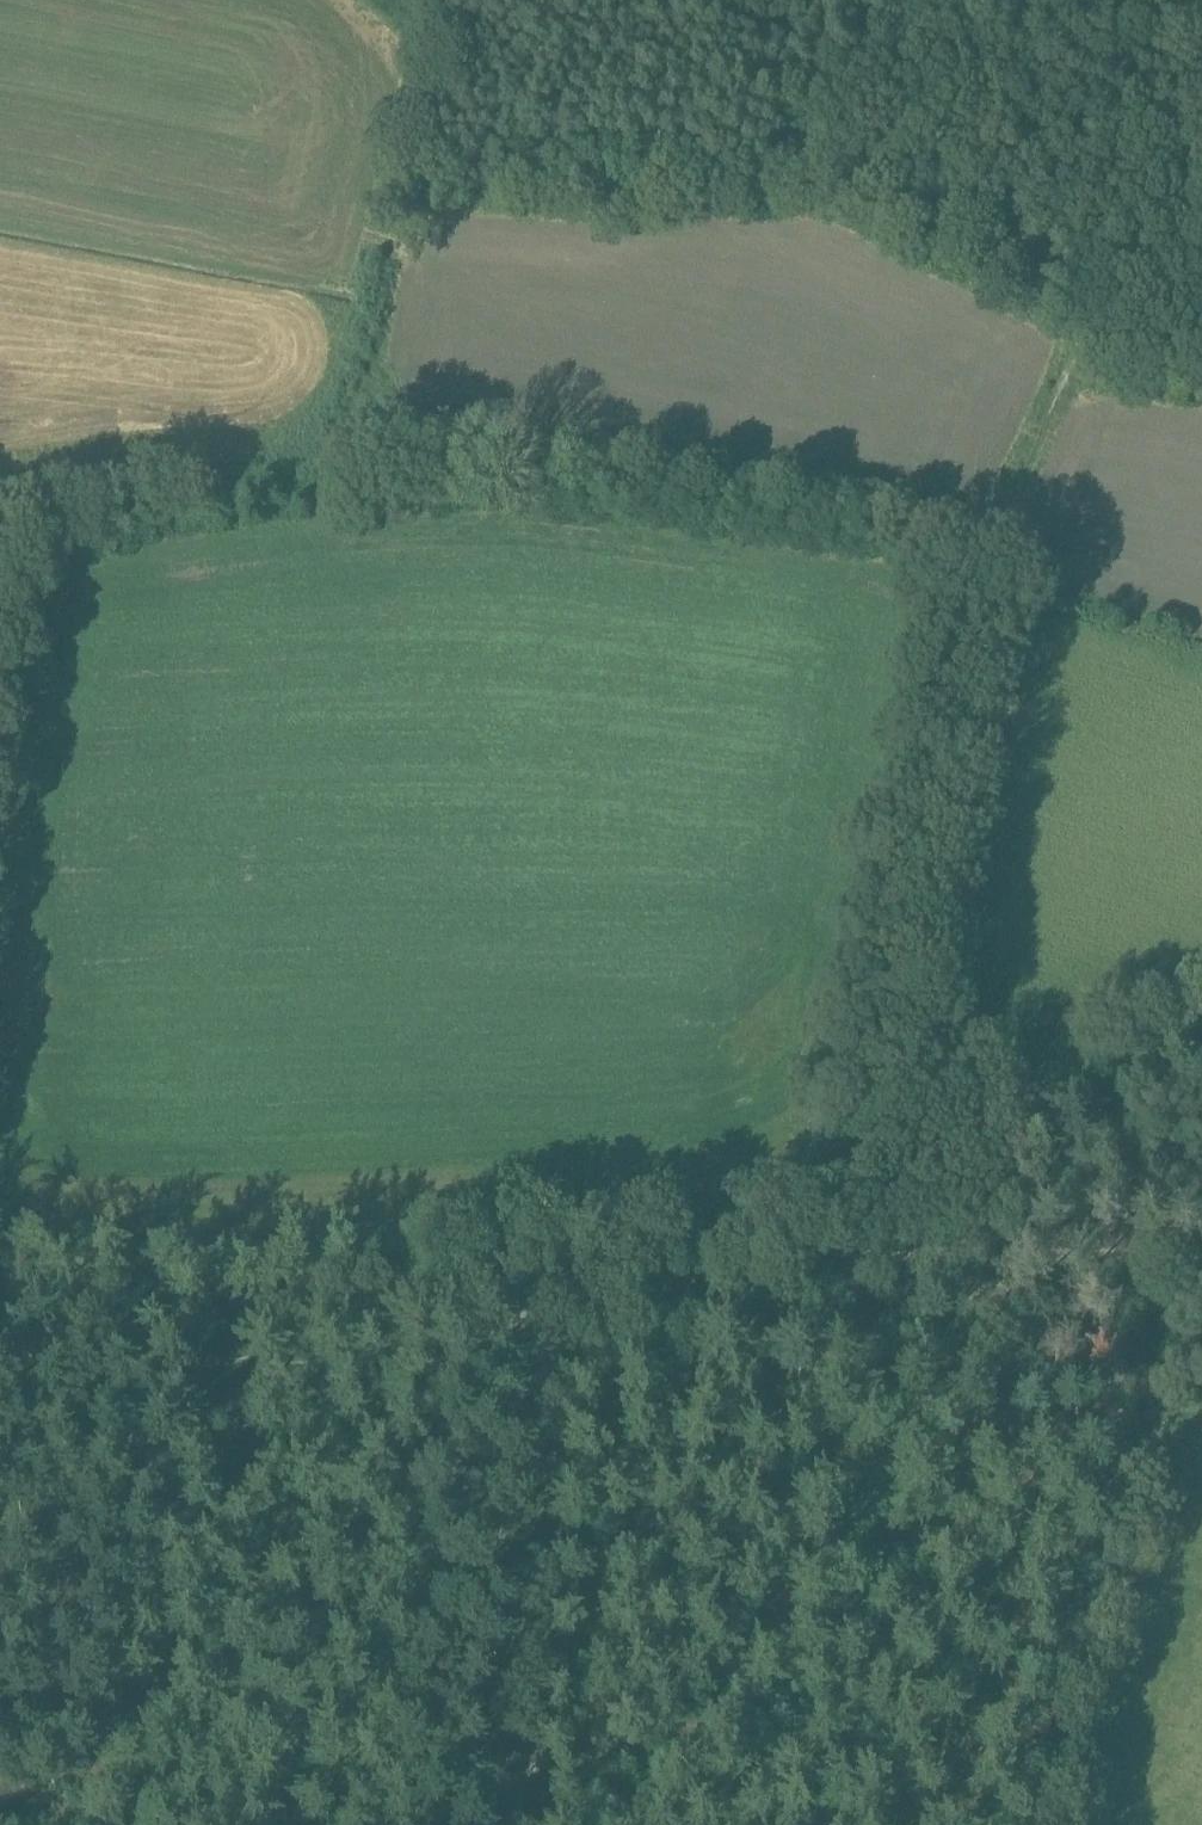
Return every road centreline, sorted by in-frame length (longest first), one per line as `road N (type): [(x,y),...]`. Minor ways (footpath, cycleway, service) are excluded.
road 1 (track): [(1201,1288),(1018,1272),(842,1271),(537,1318),(546,1559),(535,1824)]
road 2 (track): [(1201,244),(1139,277),(1105,306),(982,581),(937,734),(842,1271)]
road 3 (track): [(0,1343),(50,1356),(265,1370),(537,1318)]
road 4 (track): [(956,0),(860,67),(836,95),(818,130),(815,174)]

